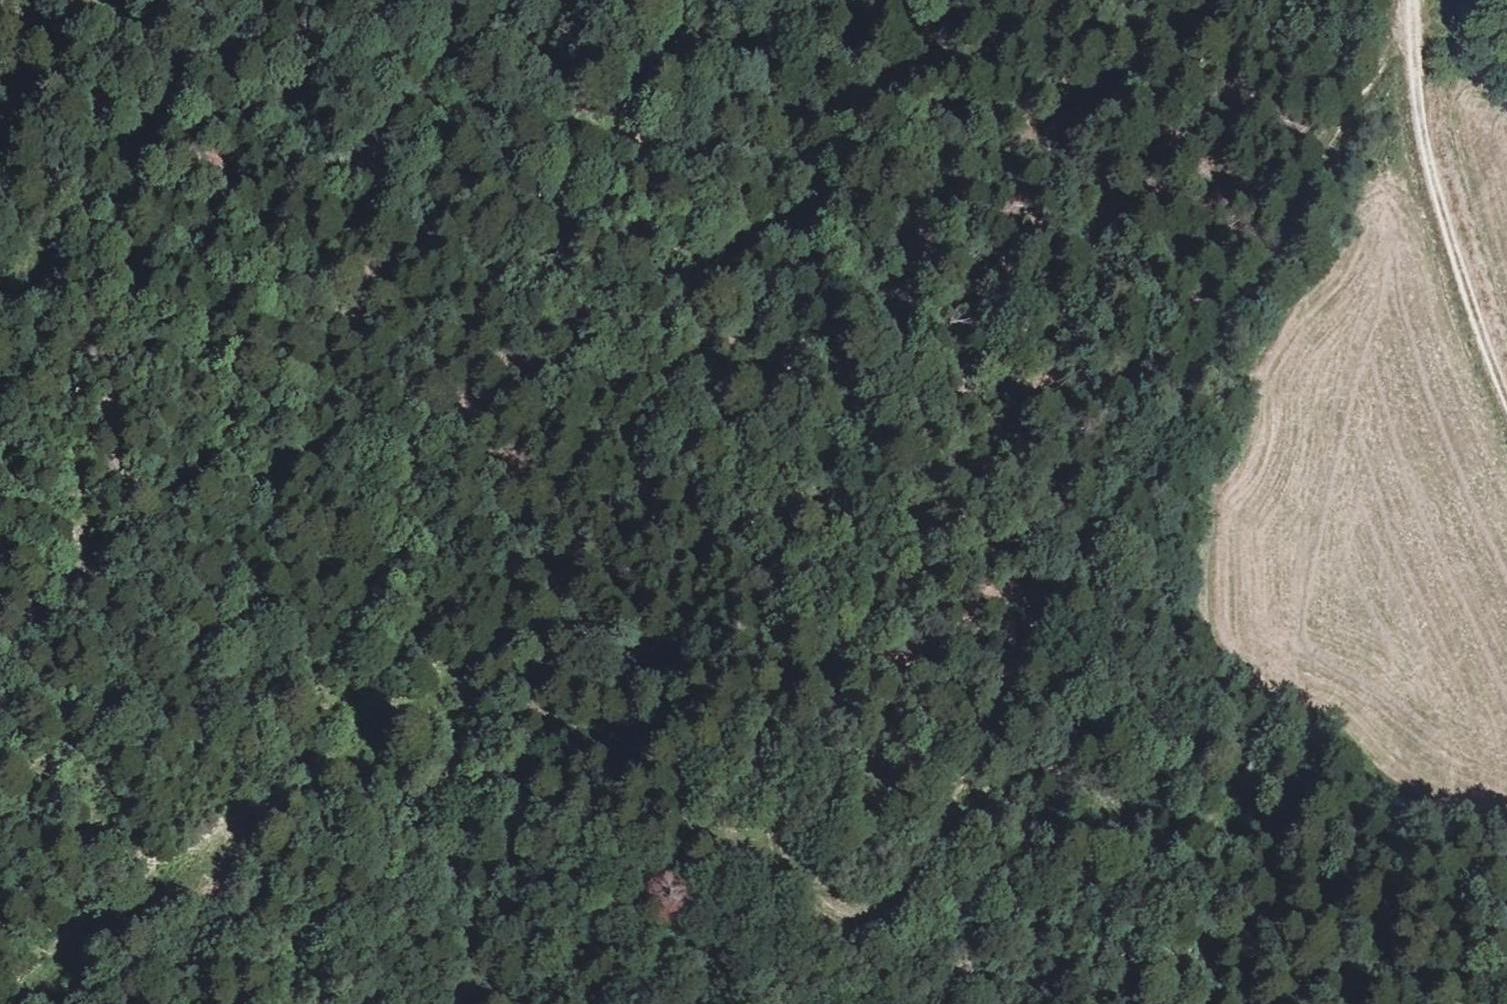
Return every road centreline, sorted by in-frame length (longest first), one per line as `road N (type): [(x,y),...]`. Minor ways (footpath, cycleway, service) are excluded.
road 1 (track): [(1414,17),(1095,531),(892,913),(869,919),(836,914),(790,868),(750,855),(686,814),(639,651),(572,638),(506,652),(192,851),(50,980),(7,1003)]
road 2 (track): [(1506,392),(1456,264),(1415,104),(1414,17)]

